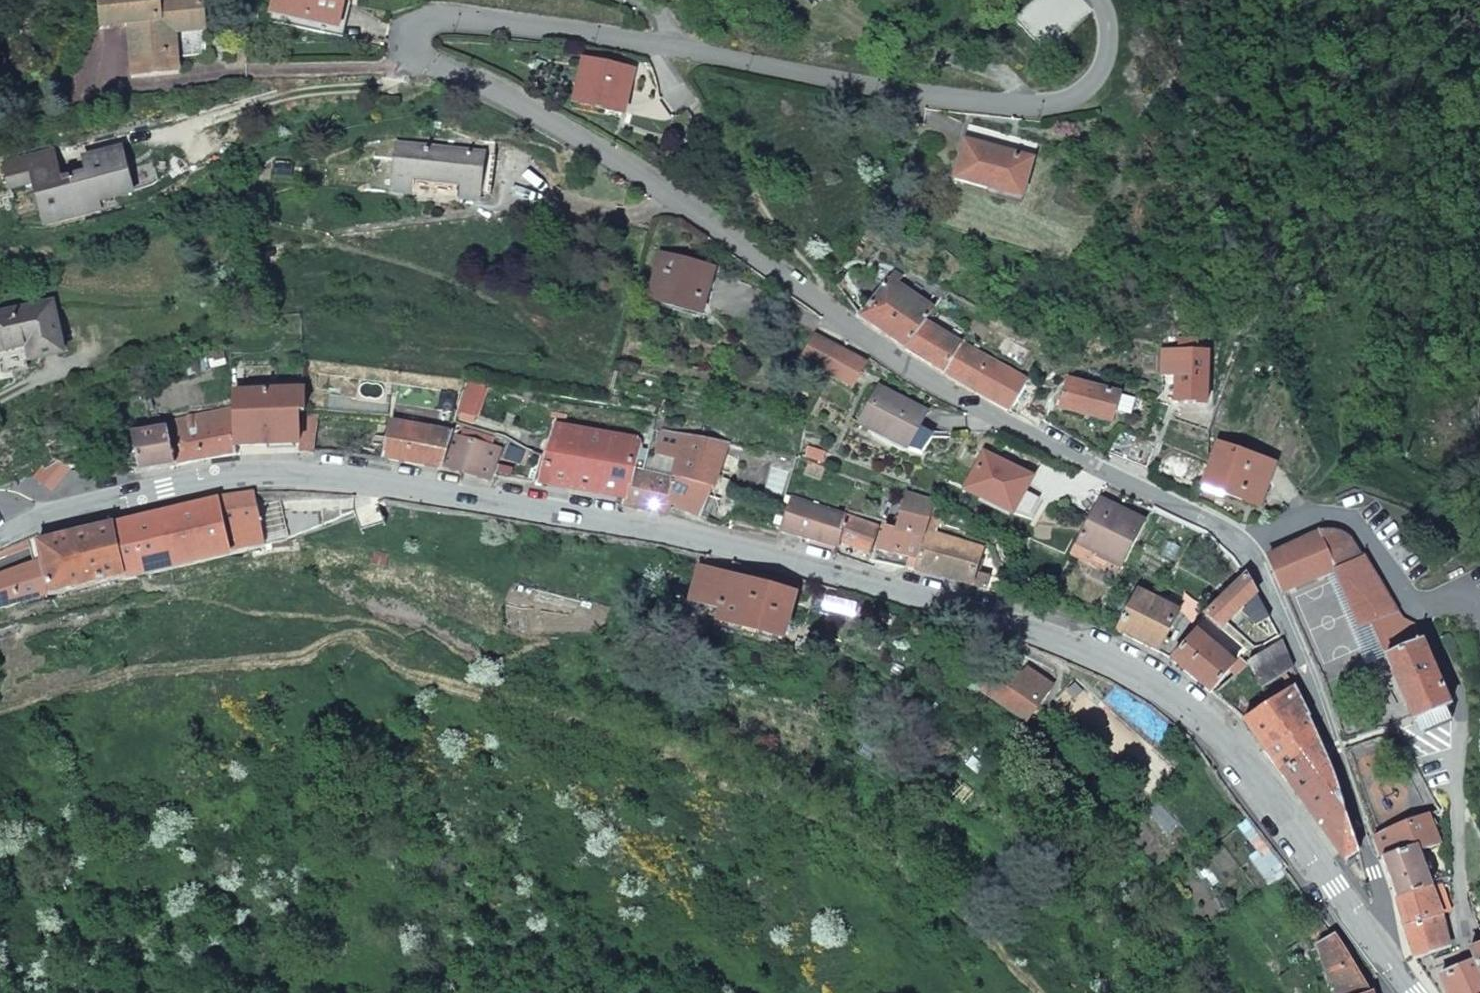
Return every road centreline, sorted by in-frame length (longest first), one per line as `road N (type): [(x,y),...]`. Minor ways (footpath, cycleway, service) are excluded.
road 1 (secondary): [(25,522),(186,480),(305,471),(729,545),(974,609),(1147,681),(1206,727),(1274,797),(1365,921)]
road 2 (unclassified): [(1098,0),(1106,21),(1093,79),(1065,99),(1023,104),(928,96),(531,26),(427,22),(407,29),(422,60),(516,103),(637,175),(807,291)]
road 3 (residential): [(807,291),(893,361),(1228,536),(1258,571),(1295,643),(1338,750),(1380,881),(1380,907),(1365,921)]

